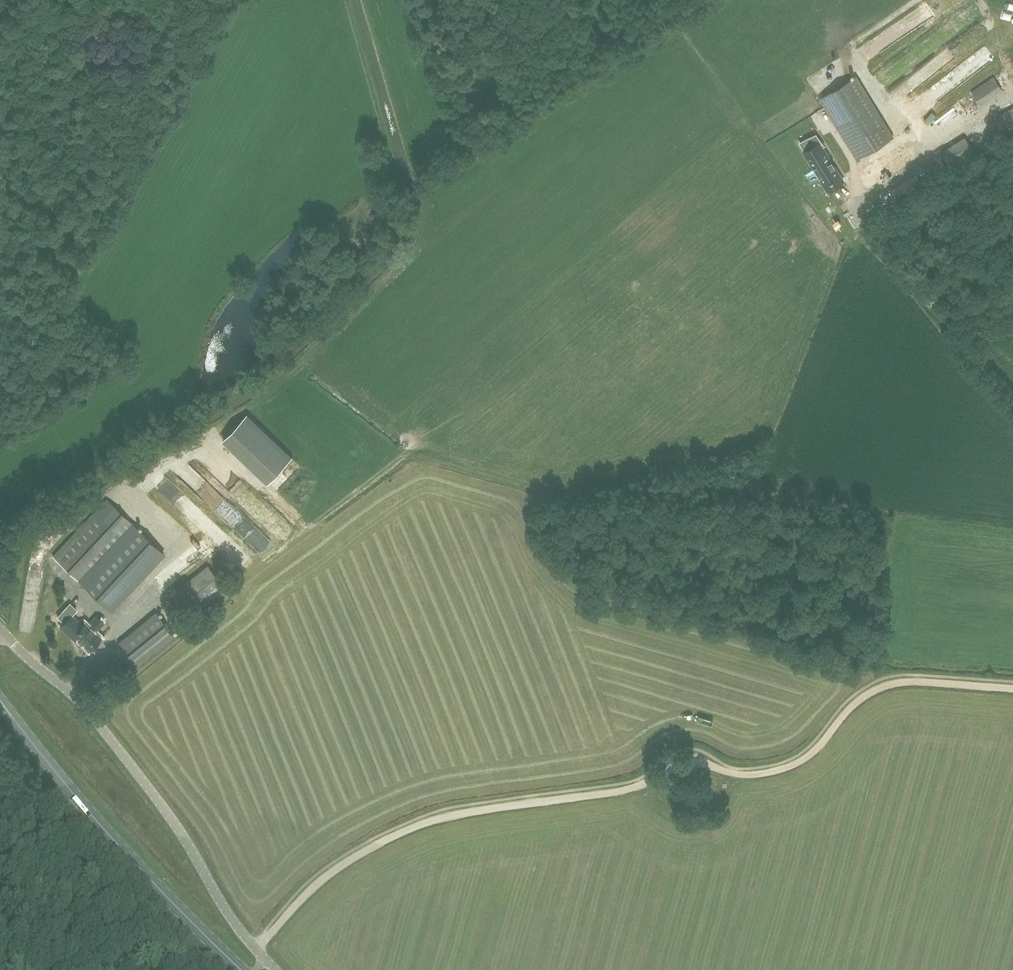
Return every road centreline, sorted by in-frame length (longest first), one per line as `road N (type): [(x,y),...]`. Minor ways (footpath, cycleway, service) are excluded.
road 1 (track): [(1012,689),(898,684),(860,702),(814,751),(779,771),(741,776),(688,762),(614,792),(436,820),(325,877),(257,952)]
road 2 (unclassified): [(276,969),(241,933),(175,823),(123,757),(70,692),(0,629)]
road 3 (primary): [(241,969),(116,844),(0,701)]
road 4 (unclassified): [(1012,396),(863,224)]

